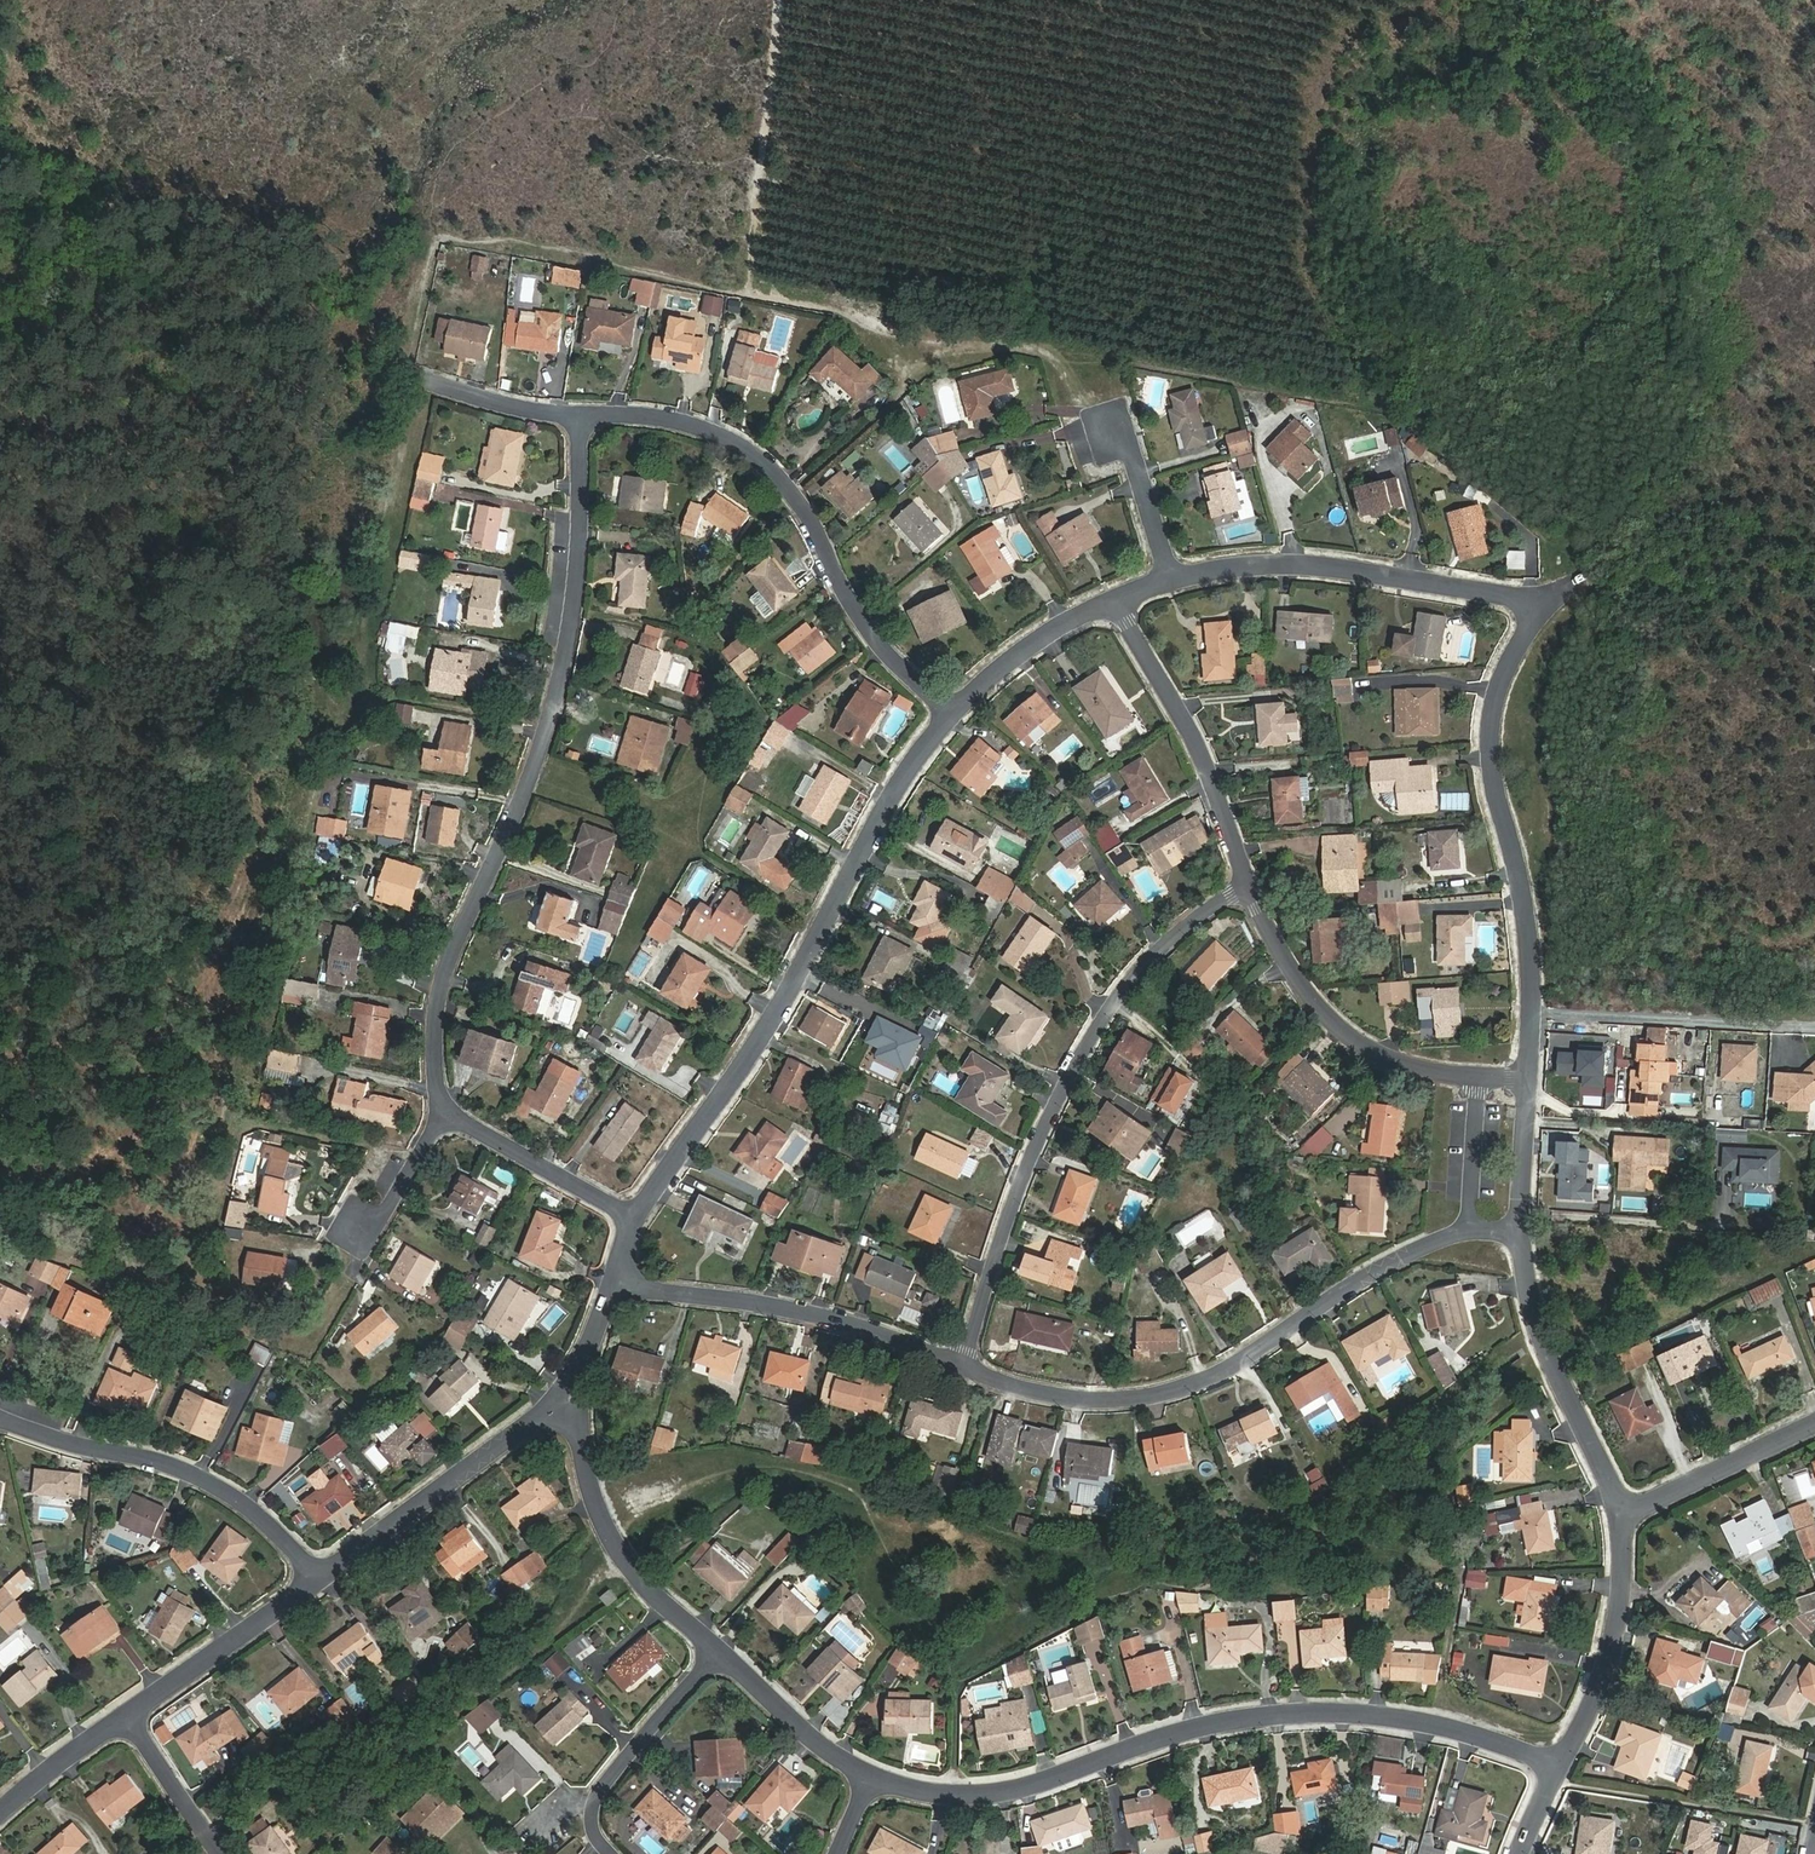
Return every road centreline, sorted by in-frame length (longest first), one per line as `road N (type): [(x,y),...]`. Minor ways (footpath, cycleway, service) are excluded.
road 1 (residential): [(454,1103),(436,1078),(439,1006),(458,917),(525,798),(558,705),(577,581),(585,411)]
road 2 (residential): [(870,1777),(999,1794),(1222,1721),(1323,1712),(1453,1727),(1560,1763)]
road 3 (track): [(1108,428),(1035,349),(748,292),(781,0)]
road 4 (residential): [(639,1214),(767,1033),(895,795),(959,710)]
road 5 (residential): [(961,1367),(996,1250),(1068,1075),(1128,984),(1201,916),(1248,887)]
road 6 (residential): [(961,1367),(1056,1396),(1124,1400),(1209,1378),(1387,1265),(1466,1233)]
road 7 (residential): [(959,710),(879,649),(781,476),(705,432),(585,411)]
road 8 (residential): [(1529,1079),(1527,907),(1492,770),(1493,710),(1539,605)]
road 9 (residential): [(1170,579),(1293,562),(1539,605)]
road 10 (residential): [(0,1420),(172,1464),(248,1502),(323,1575)]
road 11 (residential): [(623,1281),(764,1301),(961,1367)]
road 12 (residential): [(1248,887),(1300,990),(1339,1033),(1416,1072),(1476,1077)]
road 13 (residential): [(1110,600),(1216,788),(1248,887)]
road 14 (residential): [(566,1398),(613,1538),(643,1580),(719,1650)]
road 15 (residential): [(1629,1516),(1548,1356),(1522,1237)]
road 16 (residential): [(323,1575),(566,1398)]
road 17 (residential): [(1560,1763),(1590,1712),(1624,1602),(1629,1516)]
road 18 (residential): [(719,1650),(600,1791),(594,1831),(611,1853)]
road 19 (residential): [(128,1720),(323,1575)]
road 20 (residential): [(639,1214),(470,1127),(454,1103)]
road 21 (residential): [(1629,1516),(1814,1431)]
road 22 (residential): [(719,1650),(820,1744),(870,1777)]
road 23 (residential): [(959,710),(1068,621),(1110,600)]
road 24 (residential): [(1170,579),(1125,441),(1108,428)]
road 25 (residential): [(220,1853),(128,1720)]
road 26 (residential): [(0,1817),(66,1758),(128,1720)]
road 27 (residential): [(361,1228),(378,1220),(454,1103)]
road 28 (residential): [(1522,1237),(1529,1079)]
road 29 (residential): [(1476,1077),(1466,1233)]
road 30 (residential): [(566,1398),(623,1281)]

